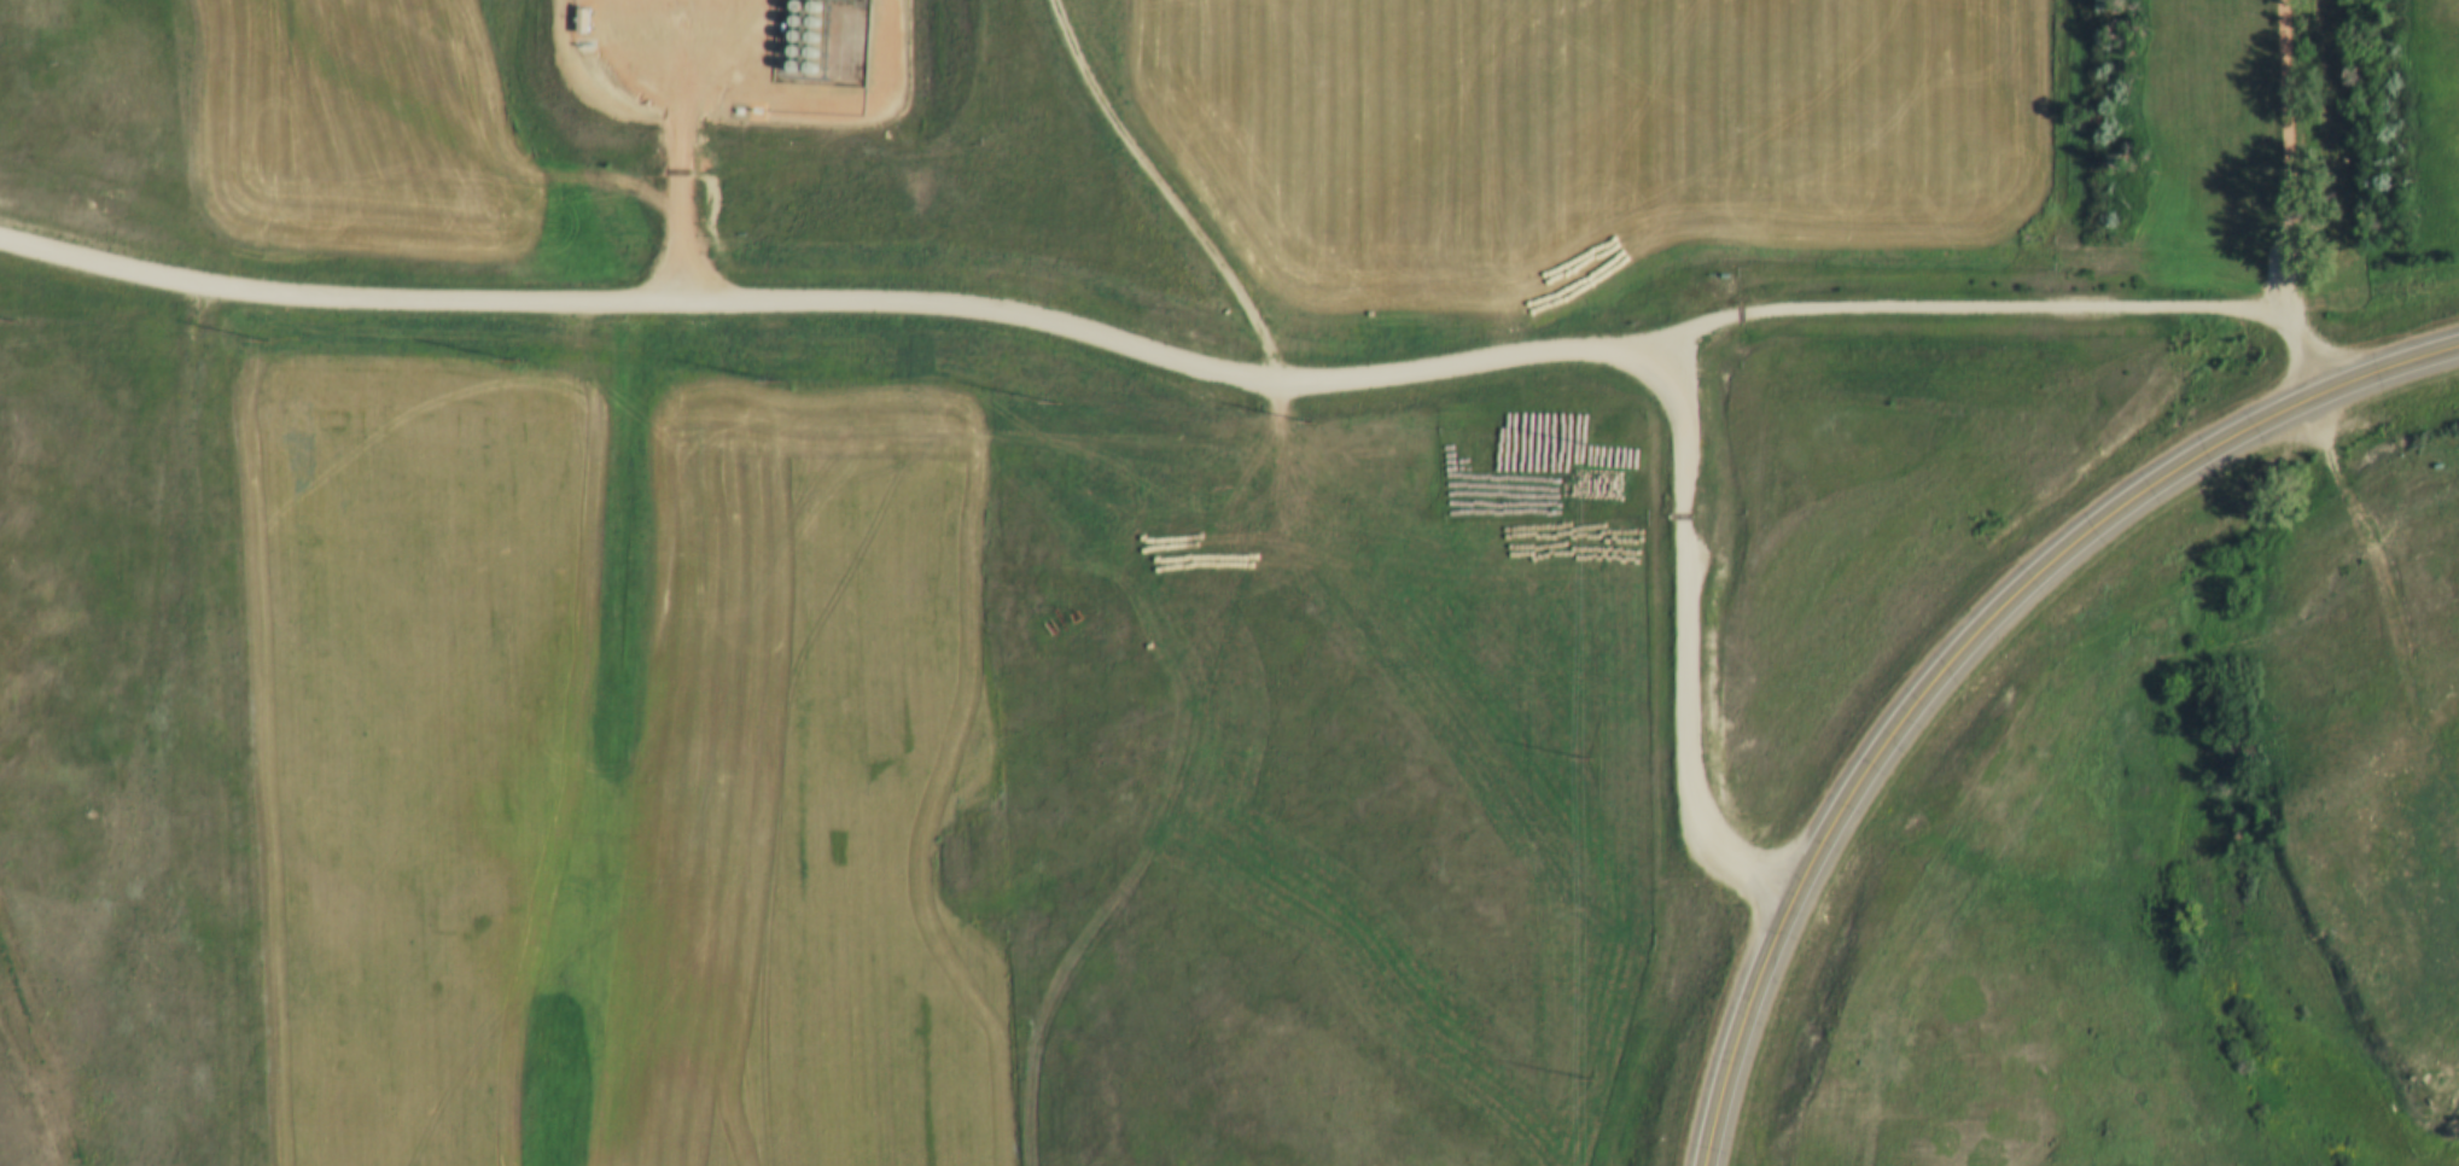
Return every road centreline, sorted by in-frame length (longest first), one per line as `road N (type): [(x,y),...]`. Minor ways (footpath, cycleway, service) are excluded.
road 1 (residential): [(1756,984),(1708,962),(1696,933),(1689,461),(1677,380),(1648,350),(1561,349),(1421,375),(1292,383),(1191,367),(1008,313),(957,307),(280,296),(109,270),(0,240)]
road 2 (primary): [(1707,1165),(1743,1014),(1793,894),(1842,803),(1960,646),(2036,570),(2150,480),(2289,409),(2458,350)]
road 3 (track): [(672,299),(614,225),(595,175),(587,0)]

